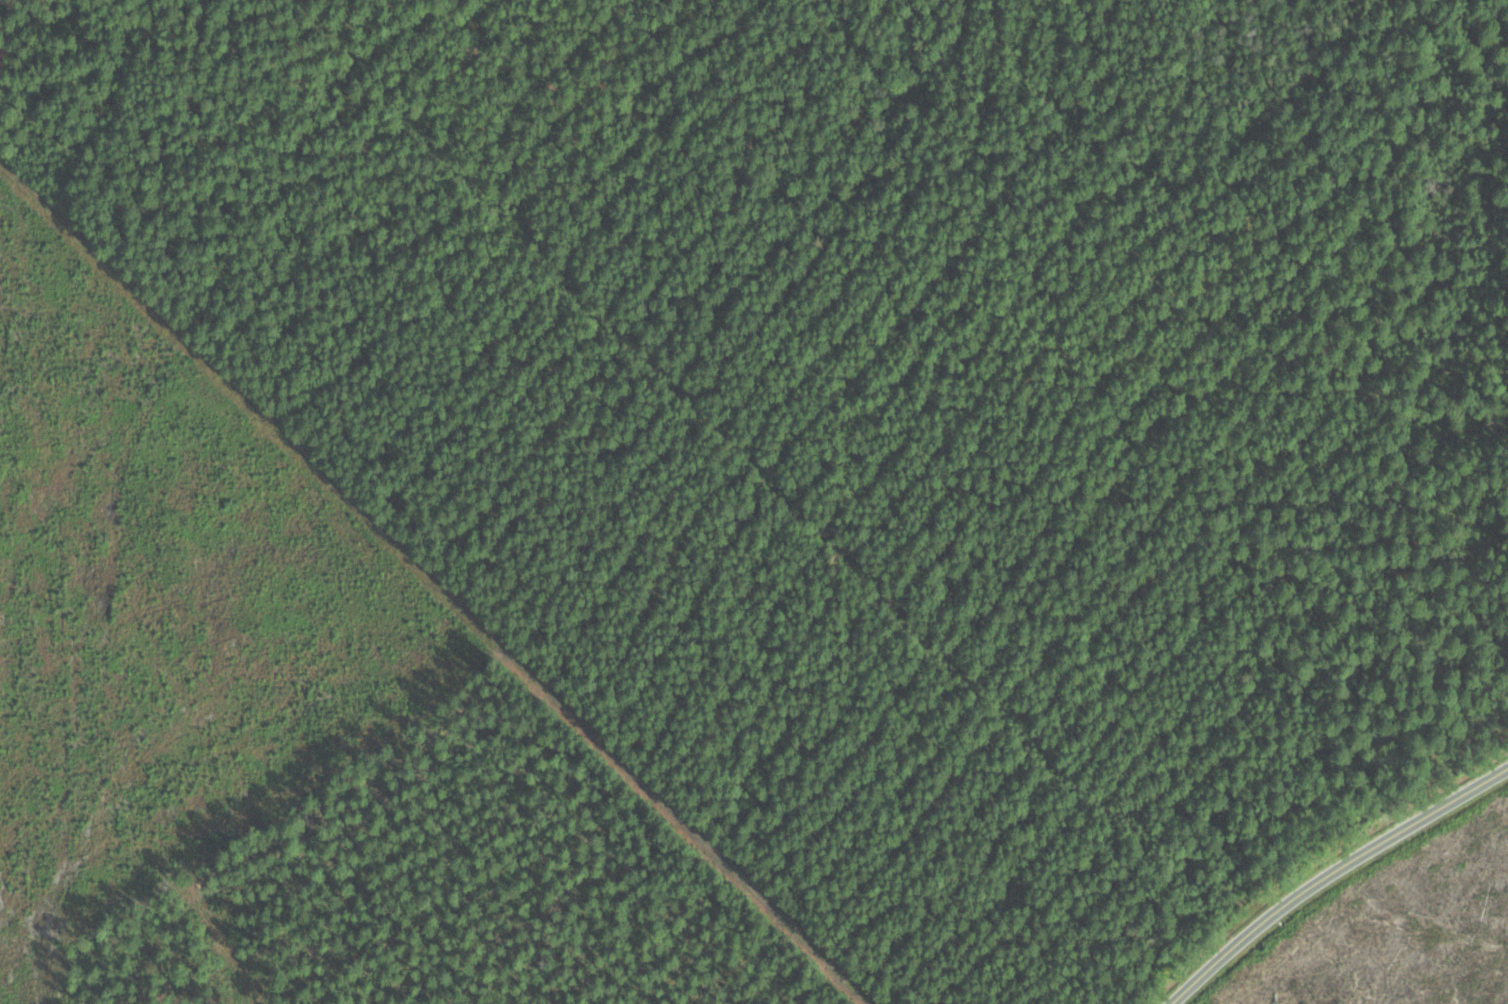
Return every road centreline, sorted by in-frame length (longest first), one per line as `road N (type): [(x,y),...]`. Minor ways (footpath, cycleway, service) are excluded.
road 1 (residential): [(1170,1003),(1297,894),(1507,773)]

